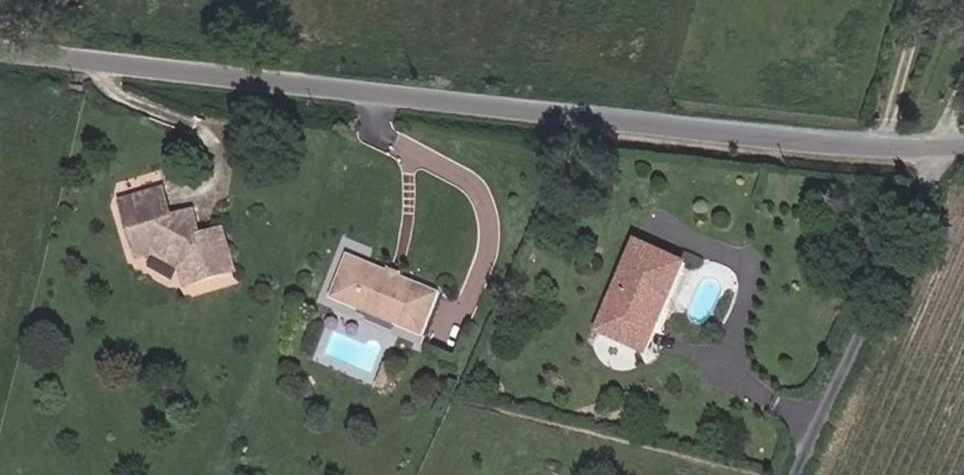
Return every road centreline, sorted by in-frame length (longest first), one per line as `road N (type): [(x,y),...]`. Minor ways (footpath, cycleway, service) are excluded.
road 1 (tertiary): [(939,147),(730,135),(0,50)]
road 2 (unclassified): [(939,147),(796,474)]

